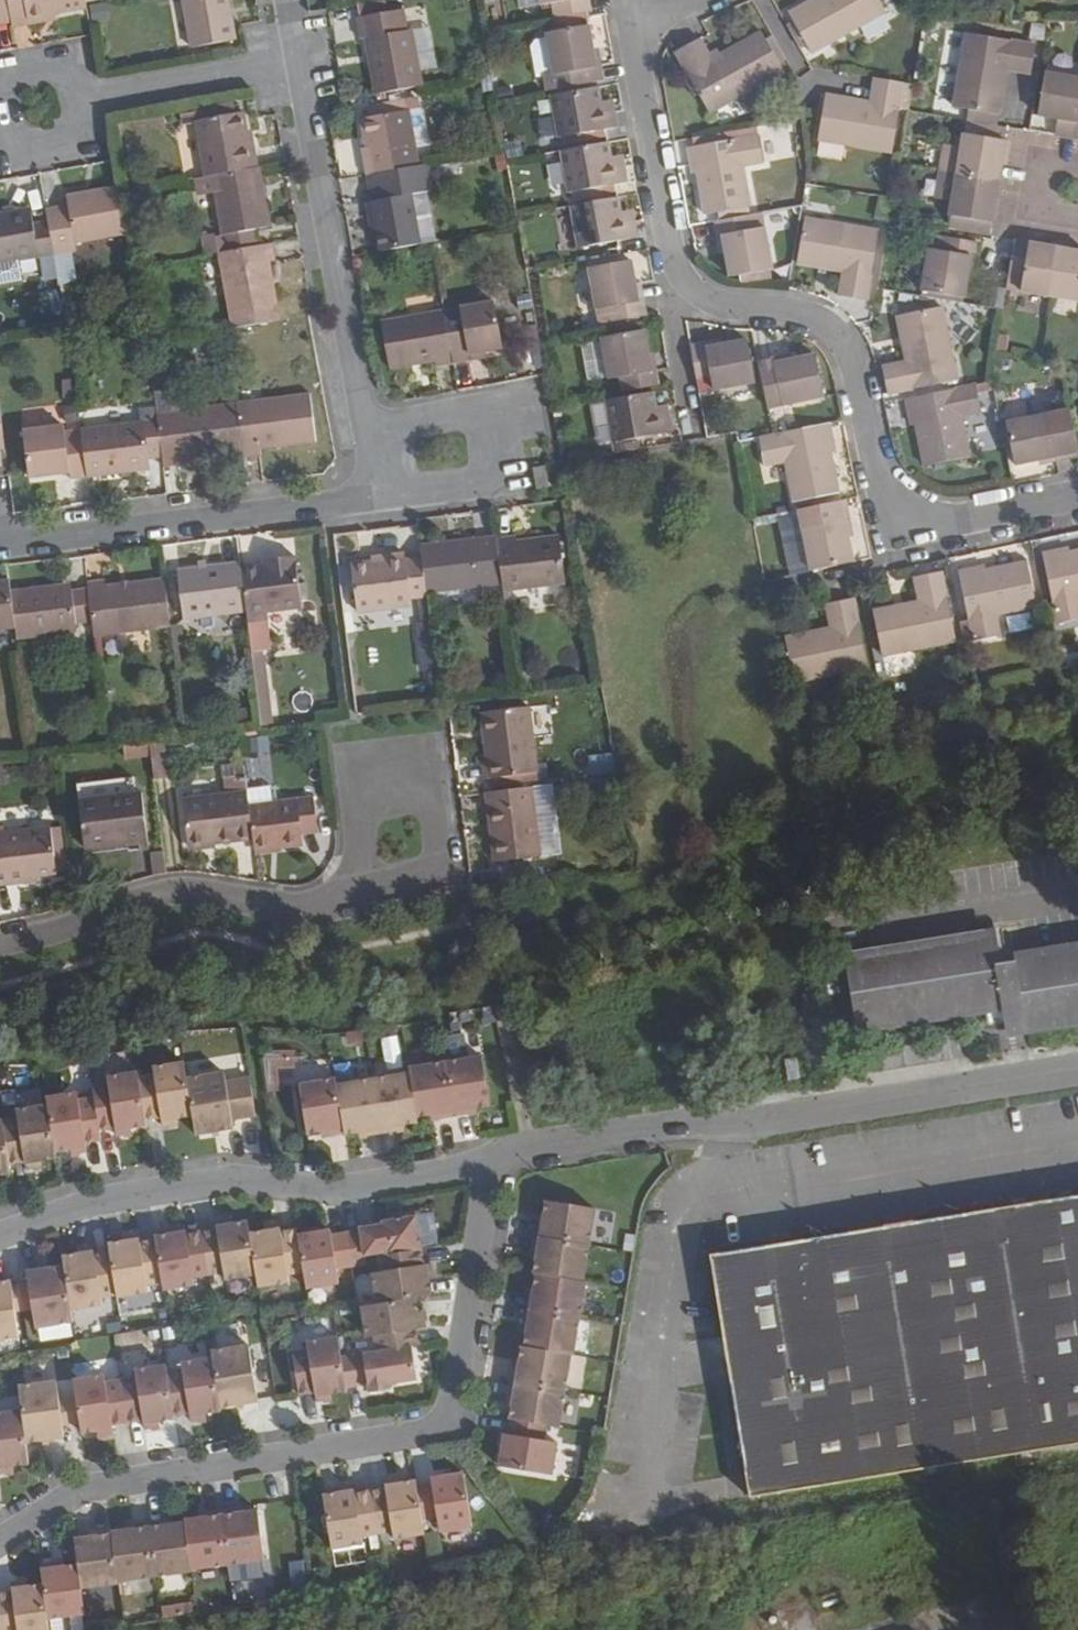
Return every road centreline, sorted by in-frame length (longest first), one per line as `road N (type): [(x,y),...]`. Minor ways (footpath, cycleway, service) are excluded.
road 1 (residential): [(0,1542),(75,1494),(449,1425),(497,1159)]
road 2 (unclassified): [(497,1159),(1077,1074)]
road 3 (residential): [(497,1159),(329,1192),(239,1180),(88,1203),(0,1236)]
road 4 (residential): [(0,548),(377,503)]
road 5 (residential): [(366,434),(297,69)]
road 6 (residential): [(0,944),(172,893),(282,904),(359,893)]
road 7 (residential): [(907,515),(879,482),(852,350),(828,324),(689,289)]
road 8 (residential): [(377,503),(480,486),(501,459),(496,435),(465,417),(366,434)]
road 9 (residential): [(359,893),(440,871),(425,748),(343,757)]
road 10 (residential): [(689,289),(675,267),(628,14)]
road 11 (residential): [(66,111),(297,69)]
road 12 (residential): [(1077,499),(966,523),(907,515)]
road 13 (residential): [(769,590),(870,569),(899,545),(907,515)]
road 14 (residential): [(695,435),(672,318),(689,289)]
road 15 (residential): [(343,757),(359,893)]

